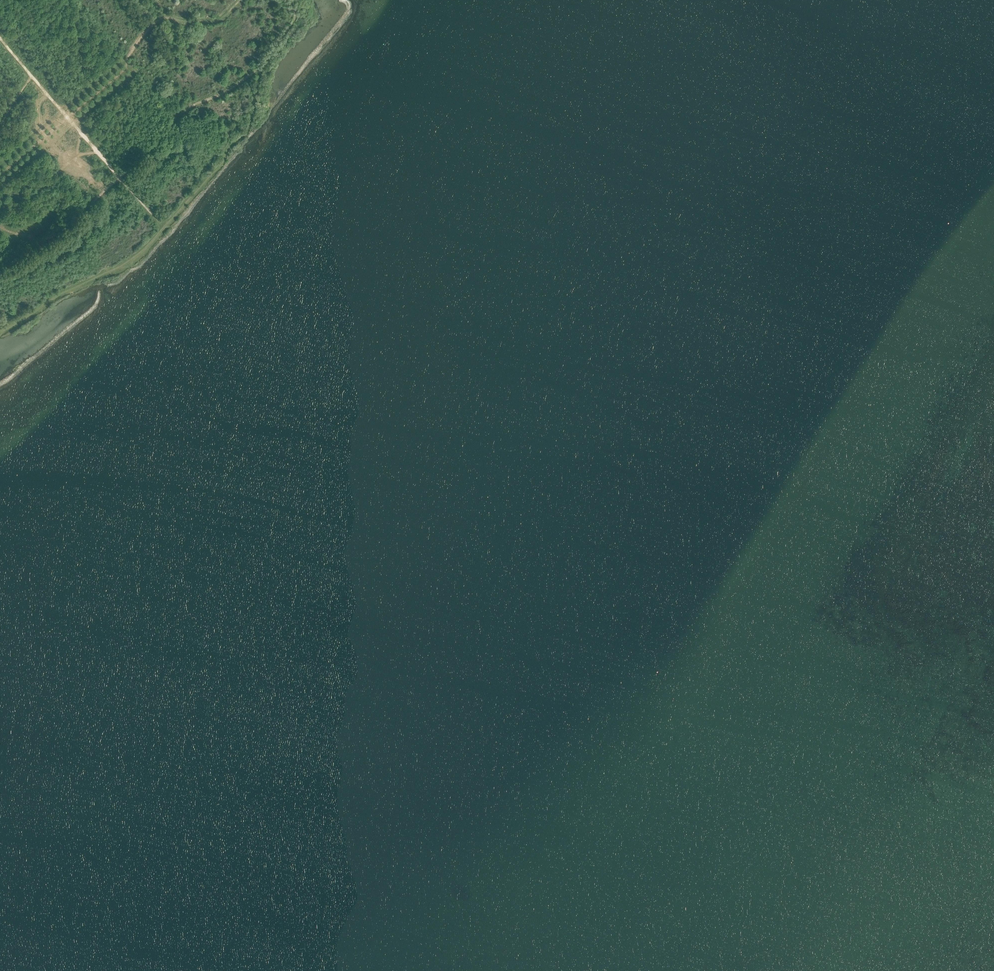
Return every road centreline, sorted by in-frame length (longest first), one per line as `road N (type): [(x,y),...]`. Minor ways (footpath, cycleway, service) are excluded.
road 1 (track): [(290,0),(295,20),(264,64),(249,130),(206,181),(125,270),(0,332)]
road 2 (track): [(264,64),(183,111),(80,219),(0,266)]
road 3 (track): [(239,0),(219,20),(158,20),(128,57),(0,164)]
road 4 (track): [(0,45),(167,226)]

